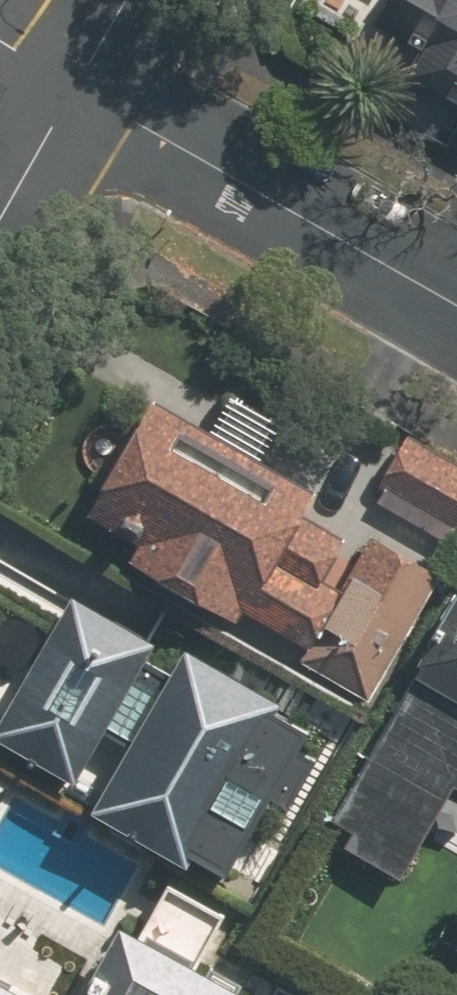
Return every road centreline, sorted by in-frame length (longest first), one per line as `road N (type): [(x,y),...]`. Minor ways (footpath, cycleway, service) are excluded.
road 1 (residential): [(79,86),(456,301)]
road 2 (tertiary): [(79,86),(0,221)]

